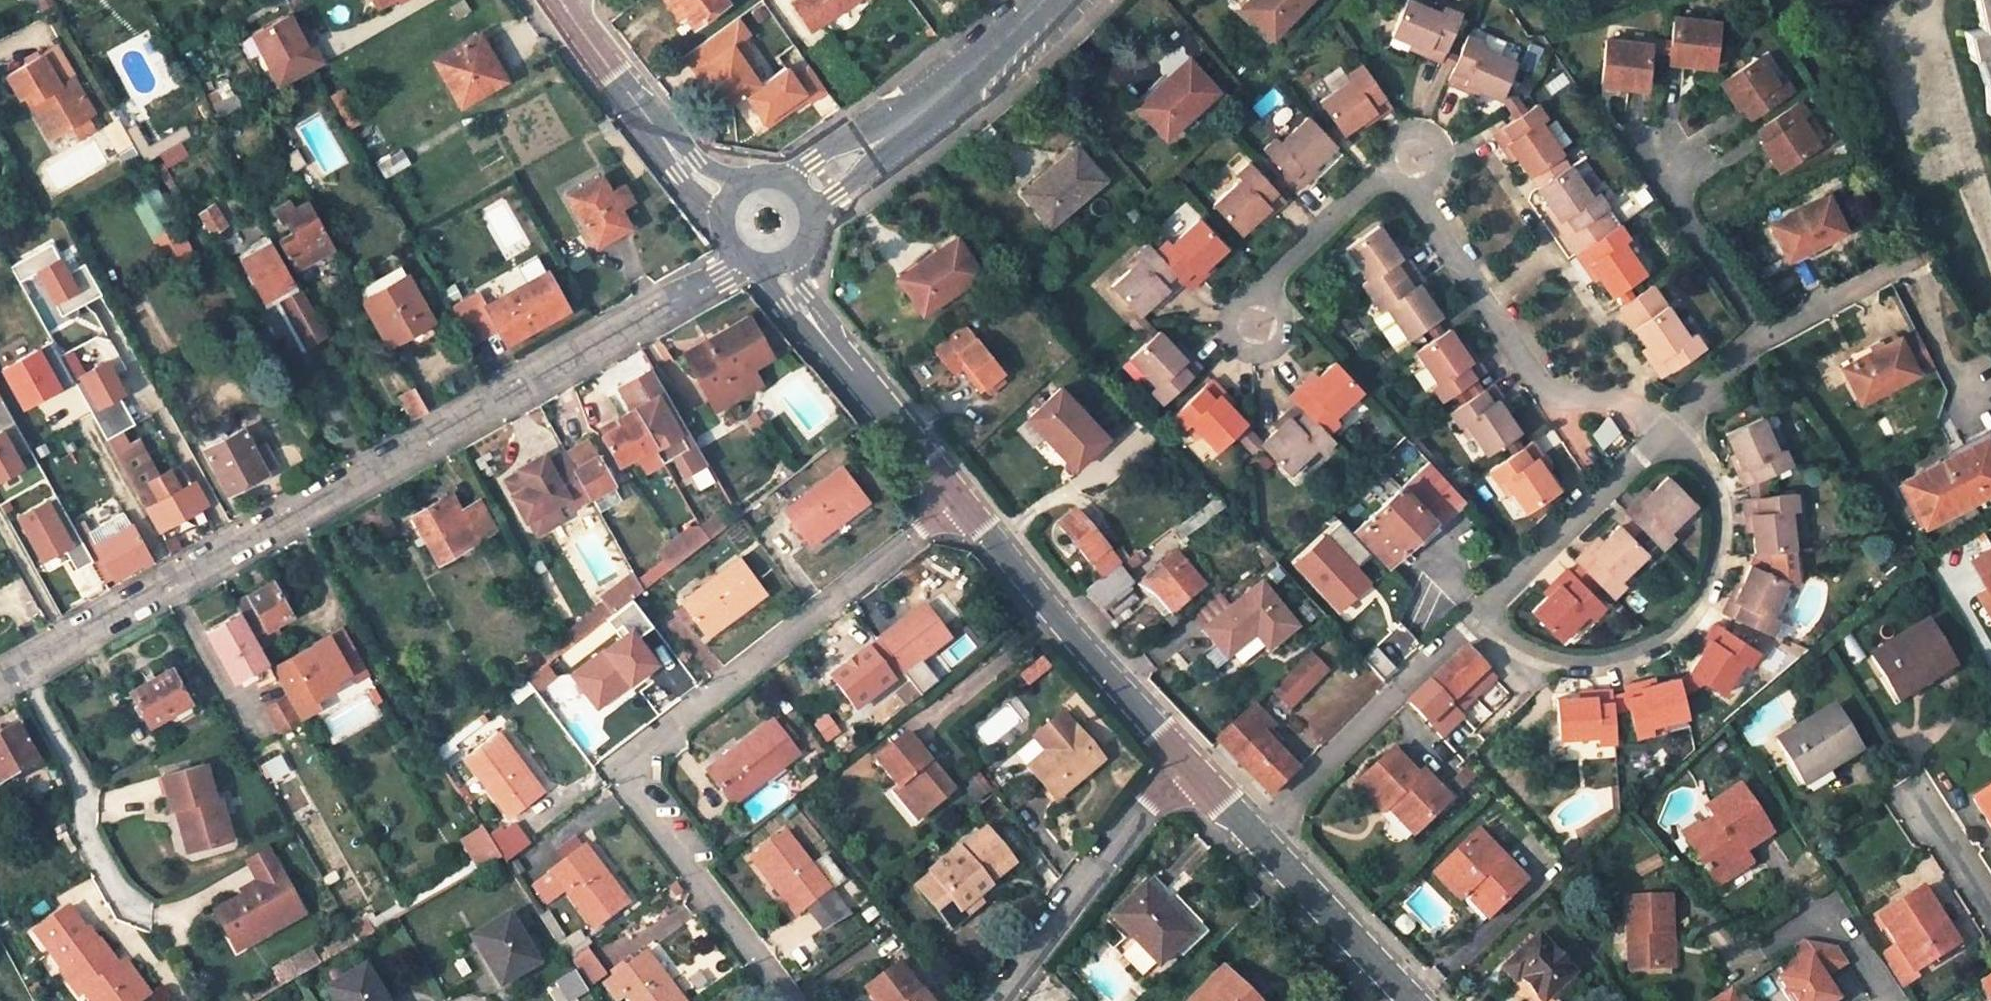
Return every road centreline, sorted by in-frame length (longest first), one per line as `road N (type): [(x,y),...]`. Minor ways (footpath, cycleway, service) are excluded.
road 1 (unclassified): [(0,676),(746,262)]
road 2 (residential): [(958,498),(634,754),(643,807),(792,1000)]
road 3 (residential): [(1665,427),(1620,401),(1552,397),(1416,197),(1414,158),(1370,183),(1265,285),(1258,324)]
road 4 (residential): [(1665,427),(1701,468),(1716,510),(1708,574),(1678,623),(1635,652),(1581,662),(1530,651),(1482,616)]
road 5 (tertiary): [(1189,768),(958,498)]
road 6 (residential): [(1257,835),(1482,616)]
road 7 (residential): [(1189,768),(989,1000)]
road 8 (tertiary): [(1038,0),(911,118),(809,188)]
road 9 (tertiary): [(958,498),(778,265)]
road 10 (residential): [(1482,616),(1665,427)]
road 11 (tertiary): [(723,195),(686,167),(555,0)]
road 12 (residential): [(1645,140),(1775,353)]
road 13 (tertiary): [(1414,1000),(1257,835)]
road 14 (residential): [(1915,259),(1775,353)]
road 15 (residential): [(1780,936),(1831,912),(1889,1000)]
road 16 (residential): [(1908,790),(1990,918)]
road 17 (residential): [(1775,353),(1665,427)]

